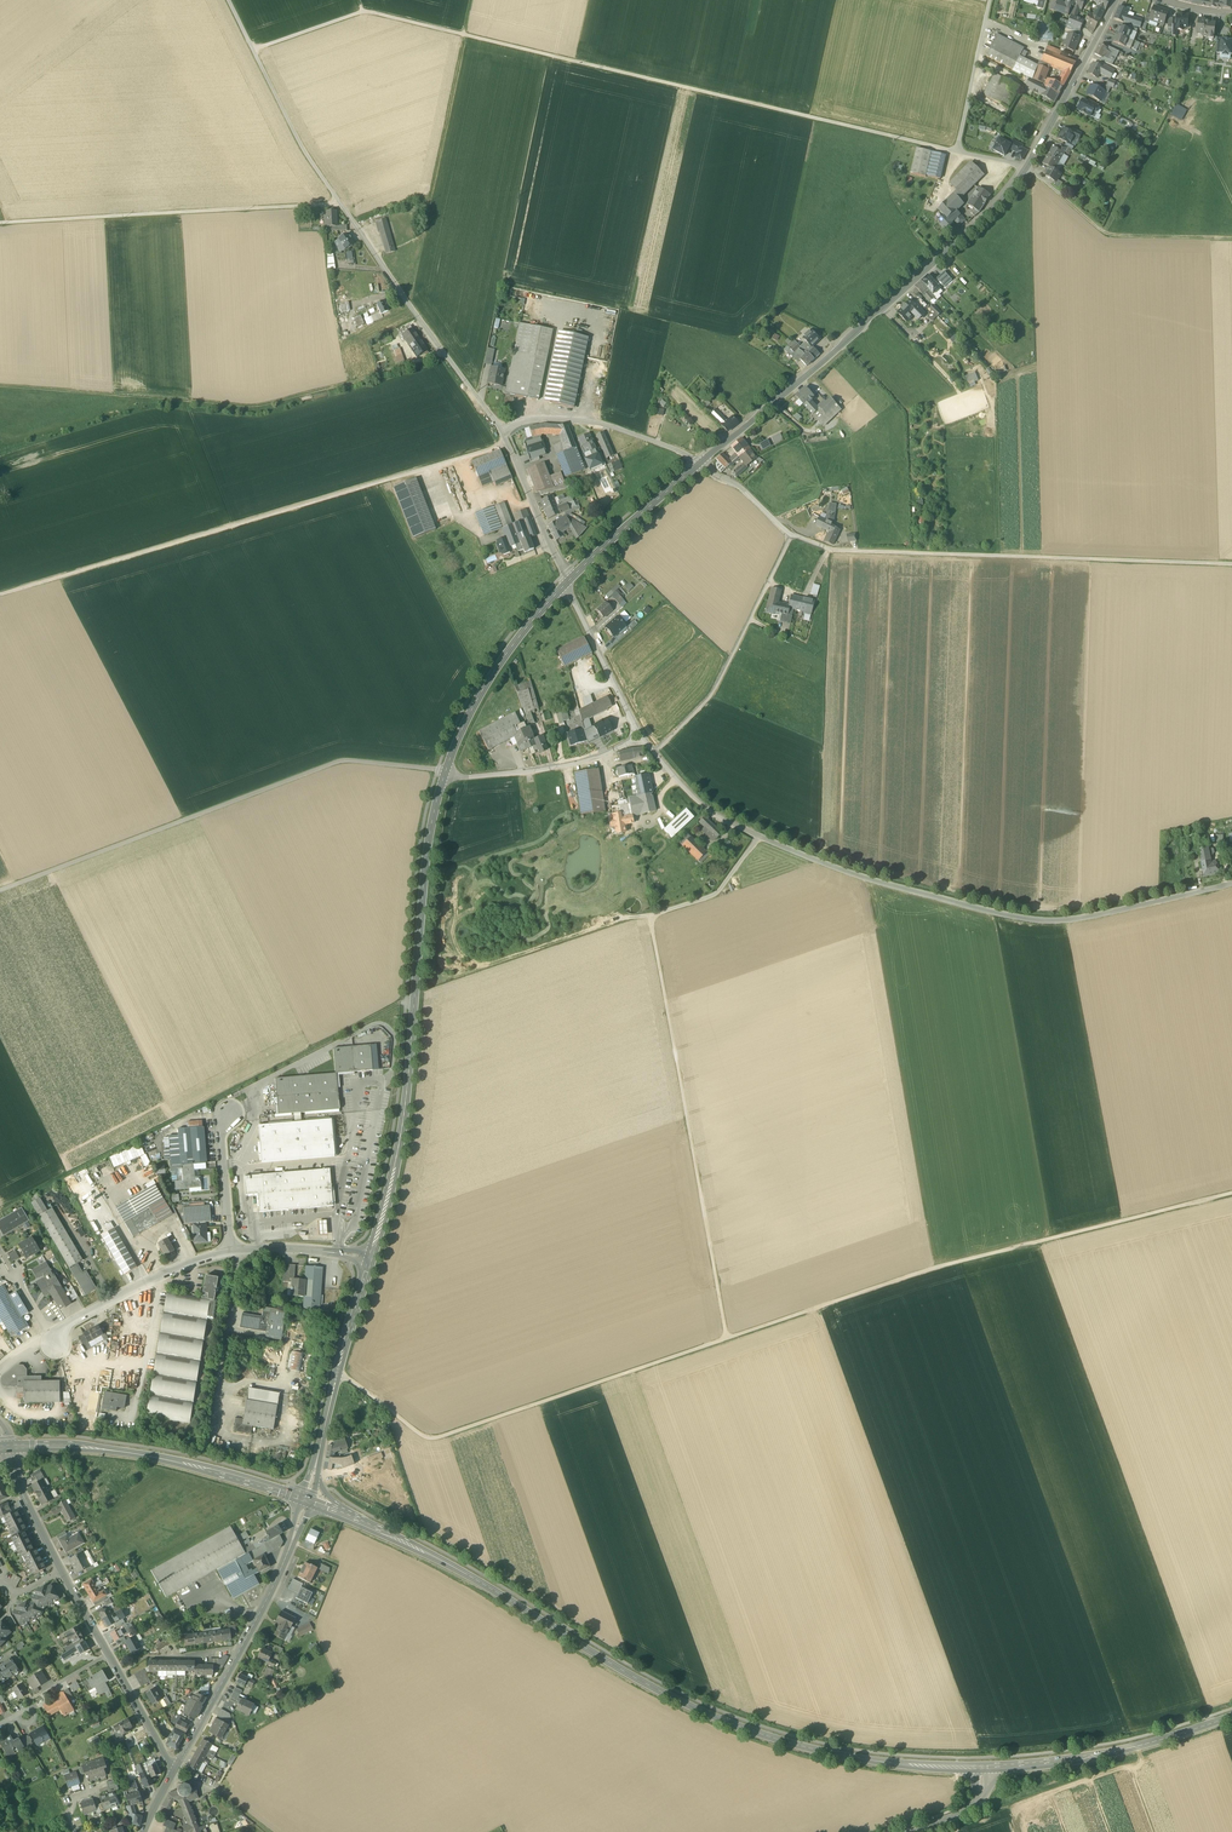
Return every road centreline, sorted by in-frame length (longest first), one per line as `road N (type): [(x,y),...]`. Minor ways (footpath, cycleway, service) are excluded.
road 1 (track): [(338,1371),(423,1436),(436,1438),(927,1270),(1231,1193)]
road 2 (track): [(253,50),(363,12),(956,152)]
road 3 (secondary): [(983,1768),(841,1755),(723,1721),(356,1519)]
road 4 (residential): [(640,738),(699,804),(820,863),(937,899),(1045,922),(1231,884)]
road 5 (tertiary): [(702,461),(1013,190),(1116,0)]
road 6 (track): [(726,1339),(650,916),(716,893),(759,836)]
road 7 (residential): [(0,594),(506,444)]
road 8 (unclassified): [(502,430),(299,142),(229,0)]
road 9 (tertiary): [(371,1257),(401,1135),(424,872),(445,772)]
road 10 (track): [(445,772),(342,760),(0,890)]
road 11 (track): [(0,1209),(414,1002)]
road 12 (track): [(0,385),(255,408),(443,352)]
road 13 (track): [(865,551),(1231,564)]
road 14 (track): [(0,223),(340,203)]
road 15 (secondary): [(307,1500),(145,1456),(8,1448)]
road 16 (track): [(956,152),(1025,168),(1107,234),(1231,238)]
road 17 (secondary): [(1231,1715),(1093,1756),(983,1768)]
road 18 (tertiary): [(445,772),(491,675),(566,583)]
road 19 (tertiary): [(316,1465),(371,1257)]
road 20 (residential): [(502,430),(534,419),(583,420),(702,461)]
road 21 (unclassified): [(640,738),(533,771),(445,772)]
road 22 (unclassified): [(230,1253),(146,1282),(50,1334)]
road 23 (residential): [(702,461),(791,536),(865,551)]
road 24 (tertiary): [(566,583),(702,461)]
road 25 (residential): [(566,583),(640,738)]
road 26 (tertiary): [(239,1650),(307,1500)]
road 27 (track): [(956,152),(989,0)]
road 28 (unclassified): [(566,583),(506,444)]
road 29 (unclassified): [(371,1257),(230,1253)]
road 30 (tertiary): [(173,1771),(239,1650)]
road 31 (unclassified): [(230,1253),(220,1138),(230,1118)]
road 32 (tertiary): [(173,1771),(108,1654)]
road 33 (tertiary): [(61,1569),(8,1448)]

